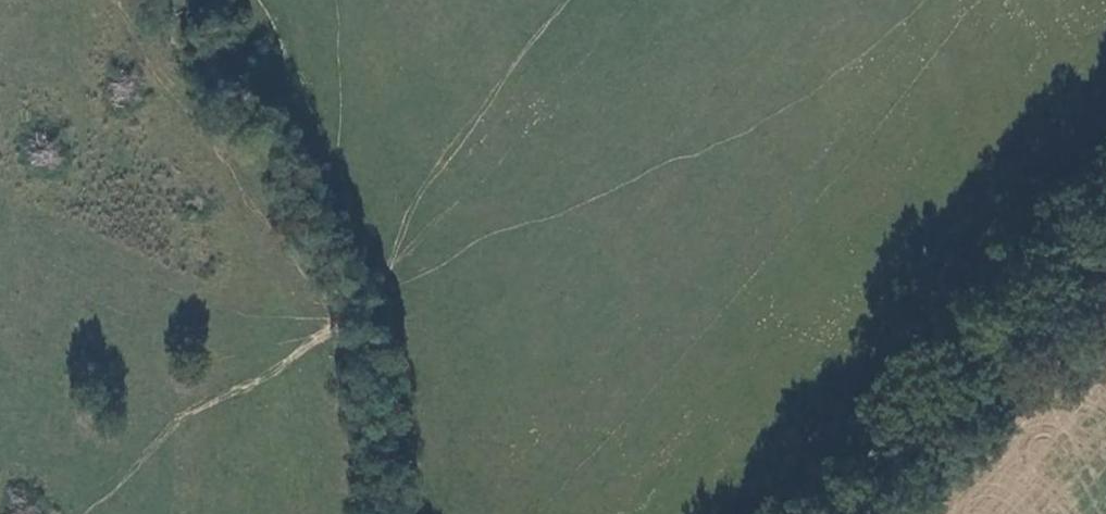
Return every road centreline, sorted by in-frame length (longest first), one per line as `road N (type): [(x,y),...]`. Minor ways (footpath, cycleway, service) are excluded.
road 1 (track): [(848,513),(1105,210)]

